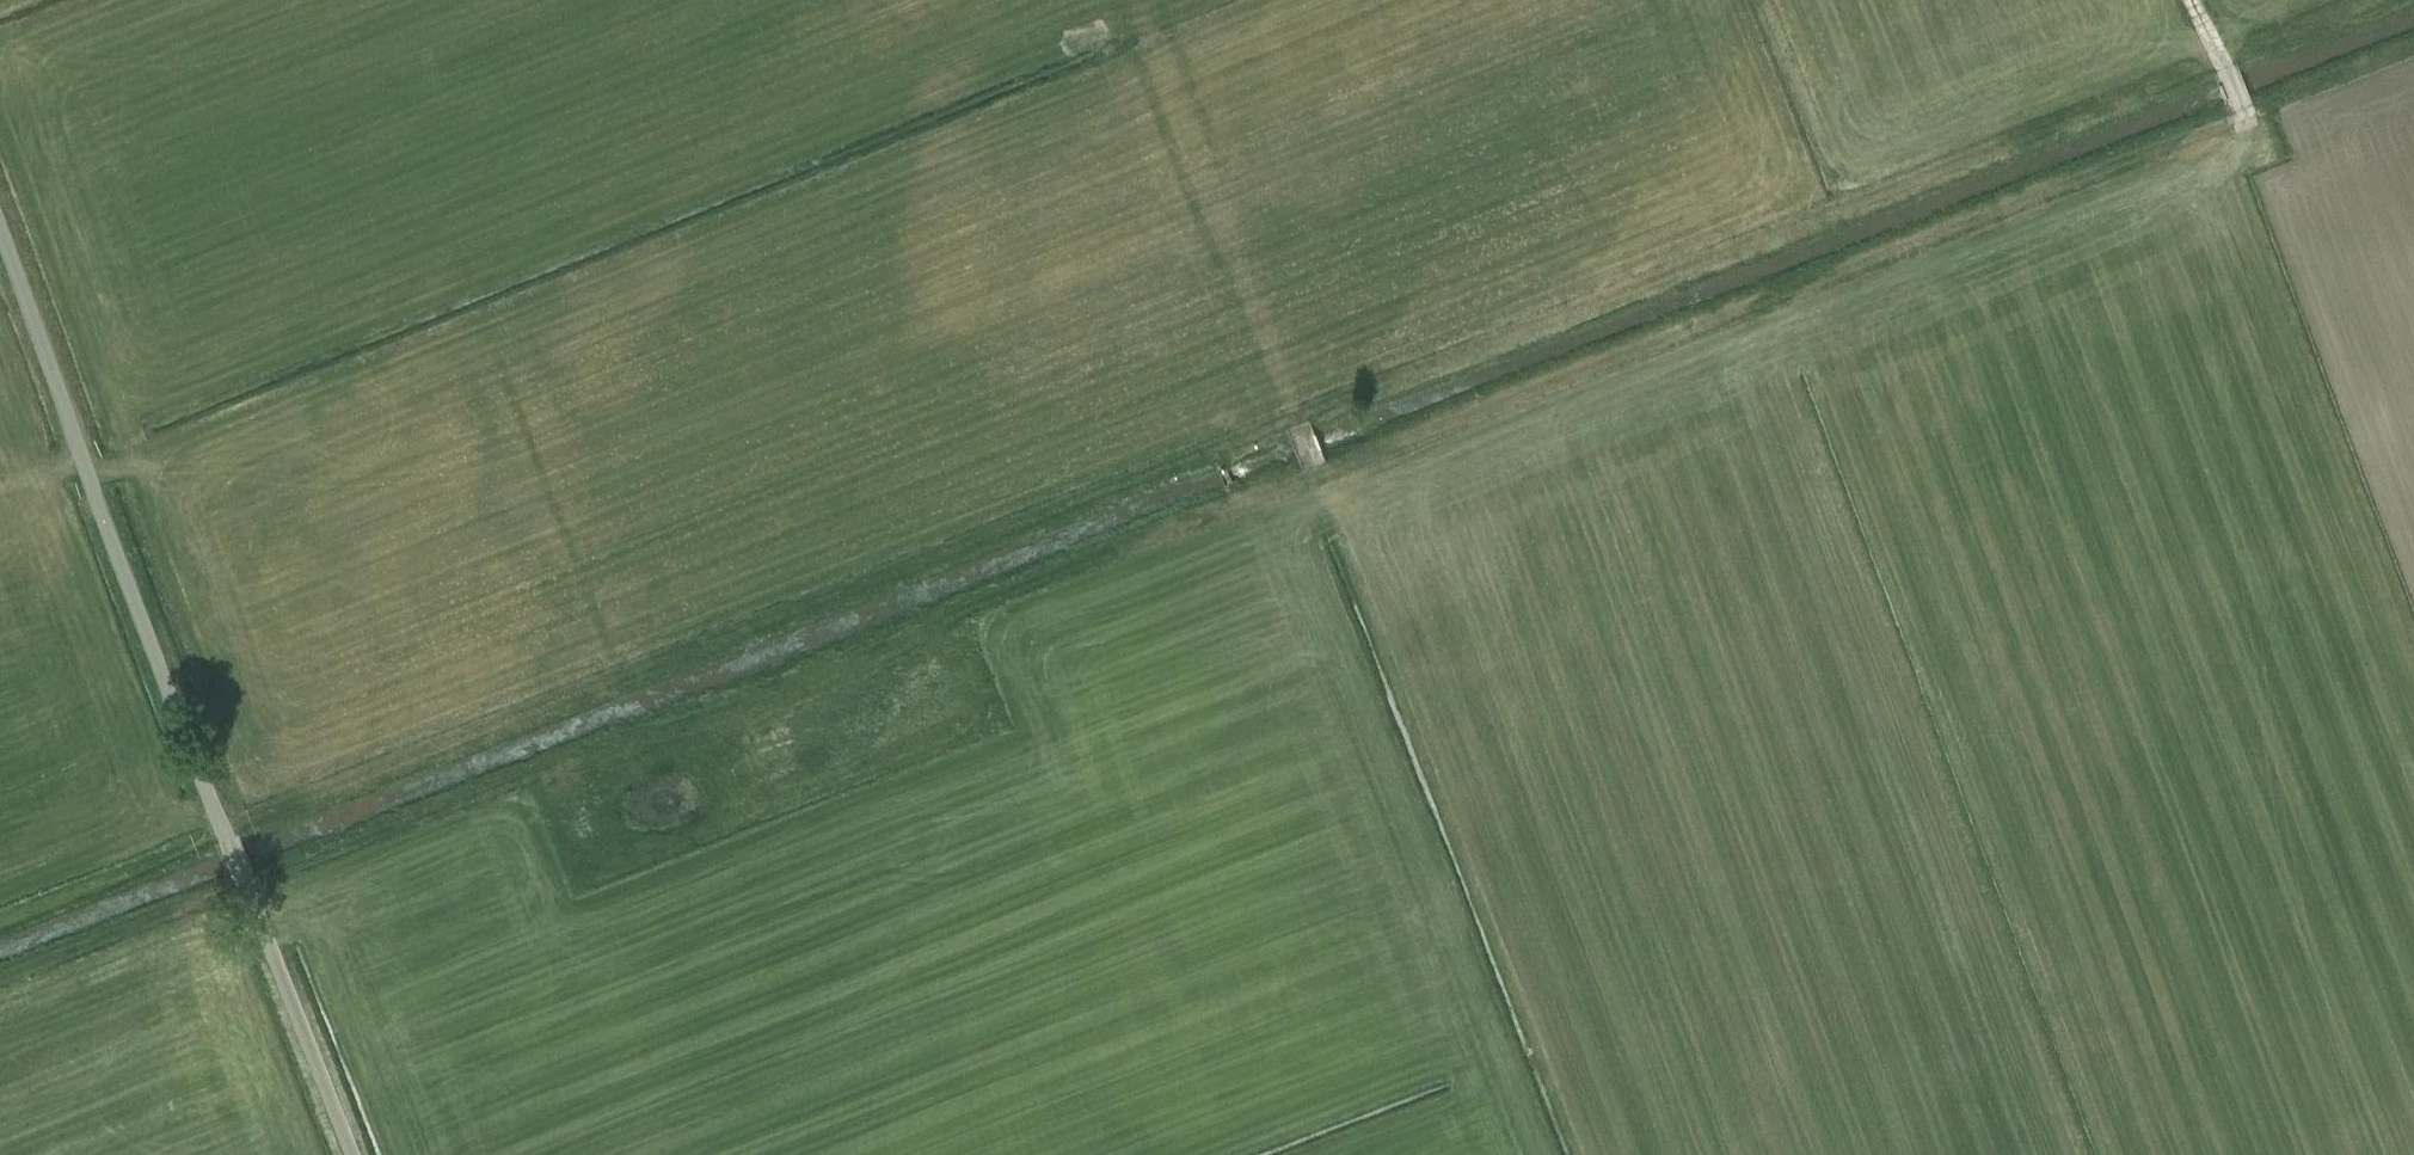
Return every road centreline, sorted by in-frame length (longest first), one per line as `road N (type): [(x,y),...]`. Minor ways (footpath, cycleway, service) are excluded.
road 1 (track): [(348,1154),(0,236)]
road 2 (track): [(0,911),(221,825)]

